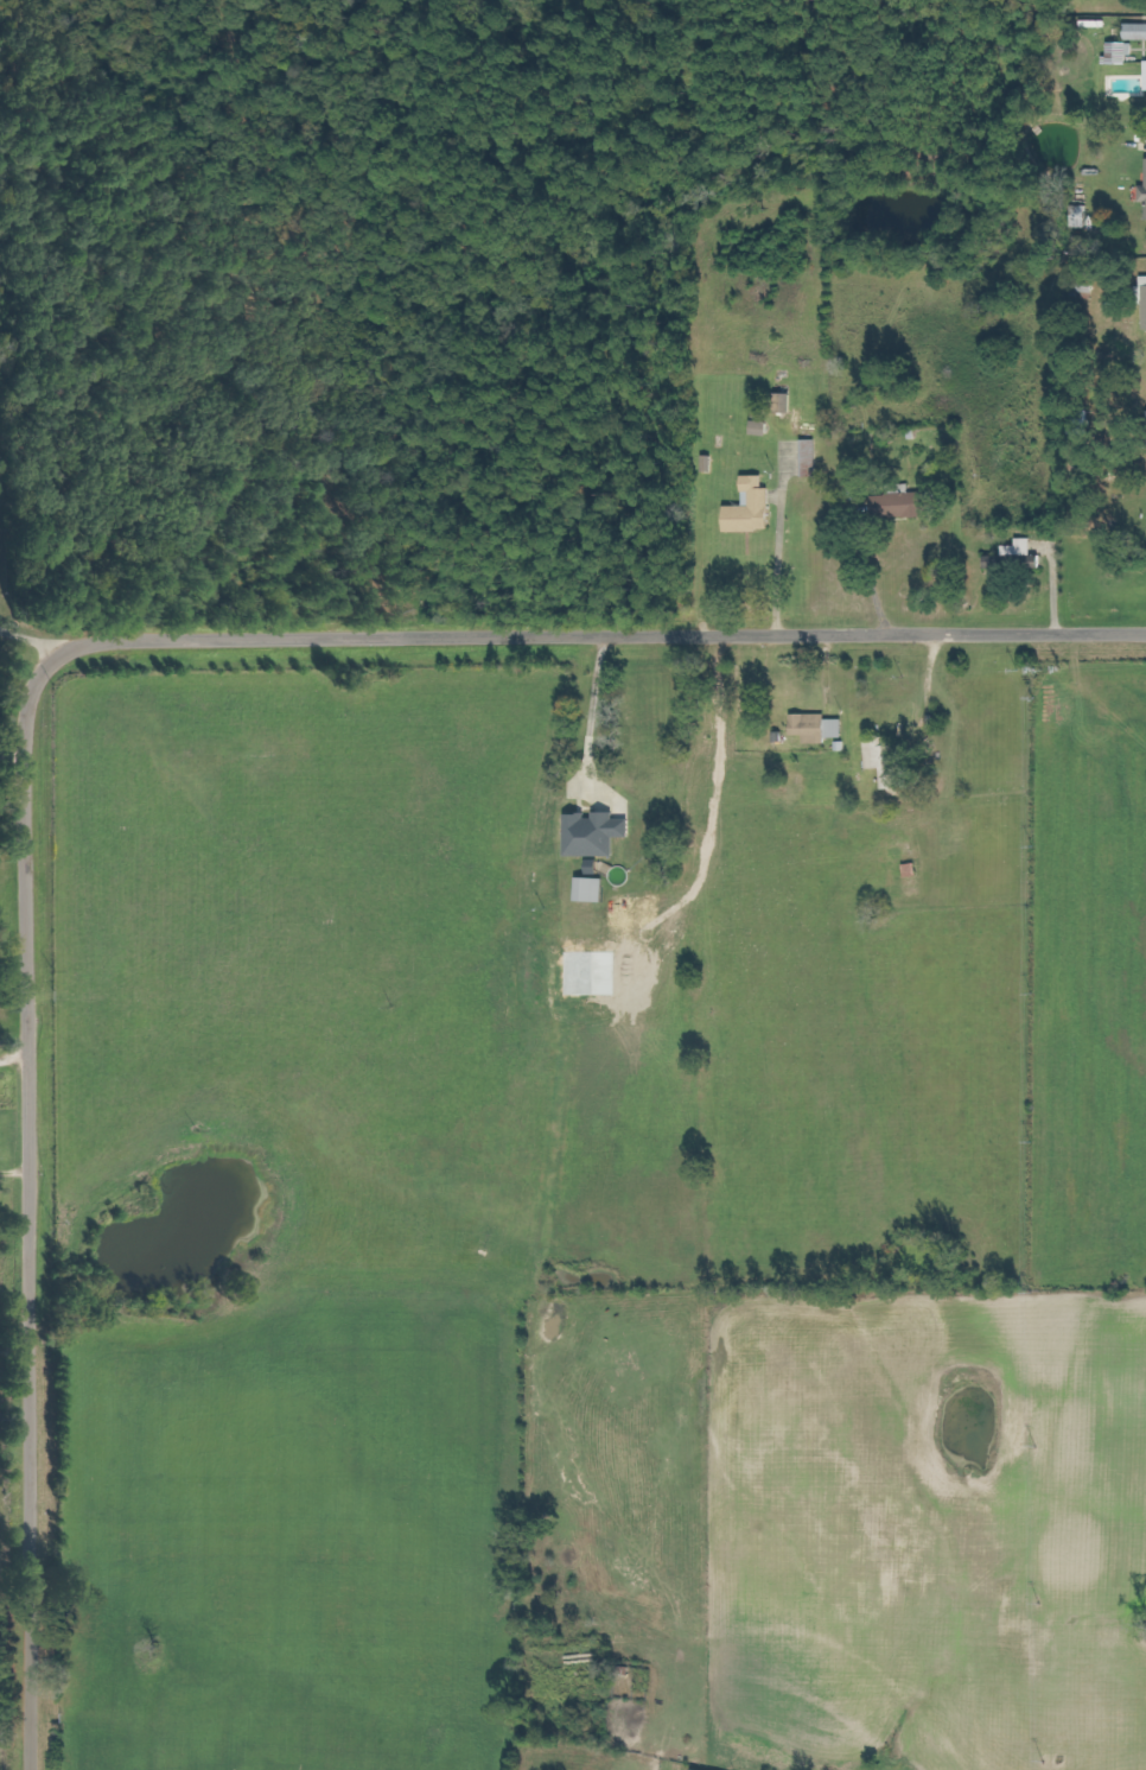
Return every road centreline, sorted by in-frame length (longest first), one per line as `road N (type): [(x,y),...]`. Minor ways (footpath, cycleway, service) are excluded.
road 1 (residential): [(32,1769),(26,731),(46,667),(77,646),(133,640),(1145,635)]

